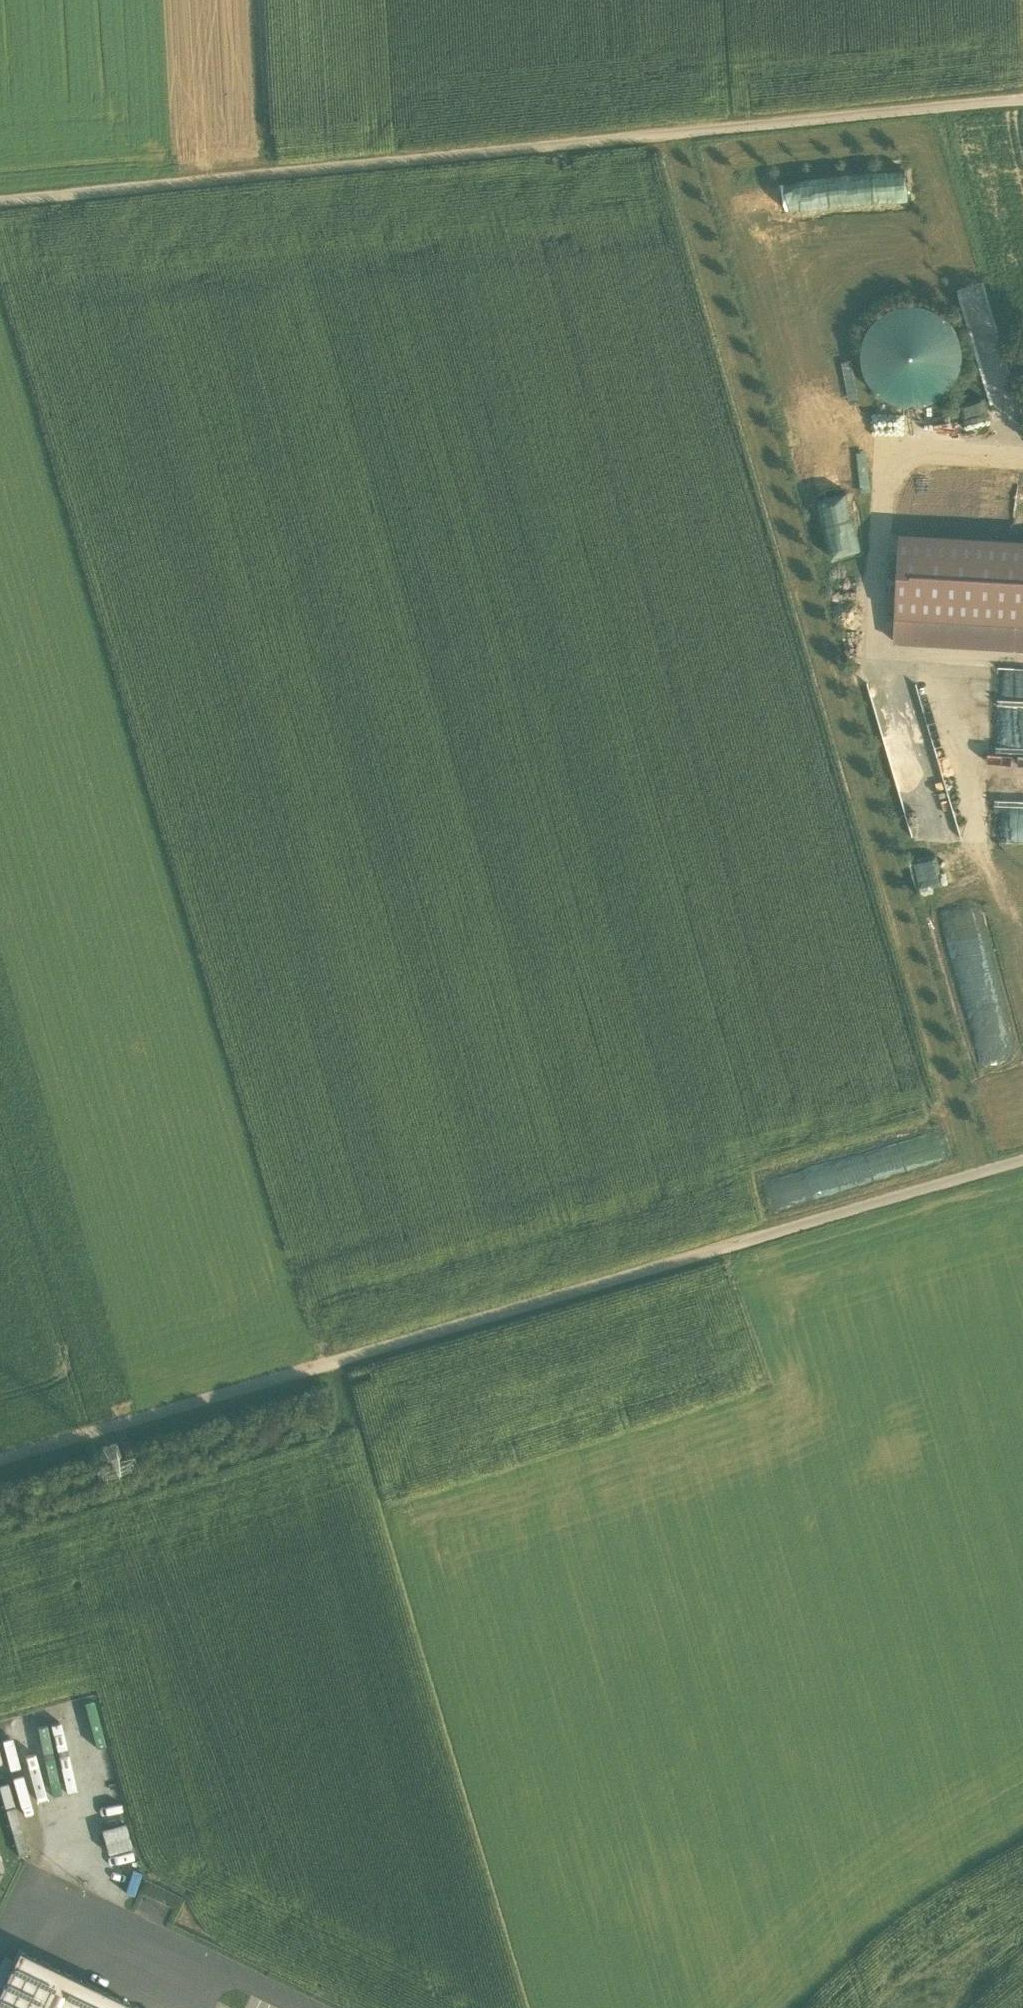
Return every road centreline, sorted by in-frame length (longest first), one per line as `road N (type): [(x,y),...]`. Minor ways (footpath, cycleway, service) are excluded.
road 1 (track): [(1022,1157),(0,1459)]
road 2 (track): [(1022,100),(0,201)]

